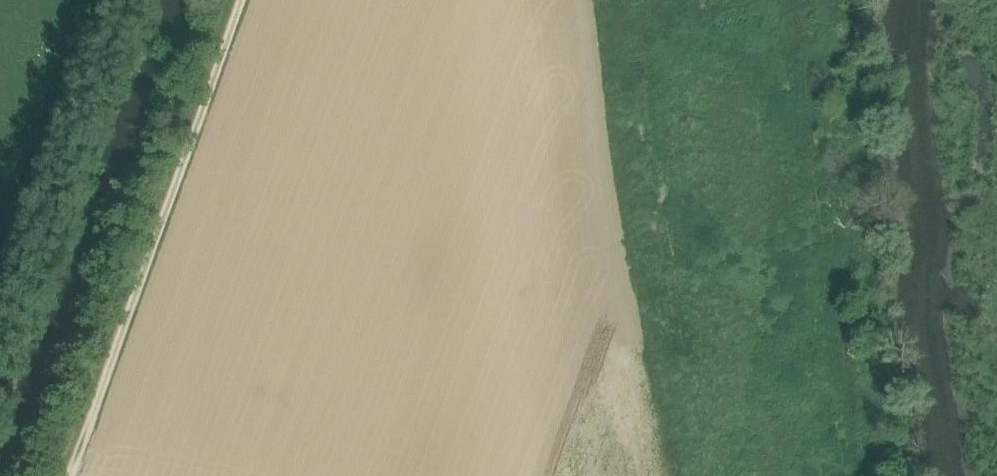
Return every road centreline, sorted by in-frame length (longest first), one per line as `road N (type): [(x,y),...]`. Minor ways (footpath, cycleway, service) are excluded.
road 1 (track): [(248,0),(76,475)]
road 2 (track): [(876,475),(798,0)]

